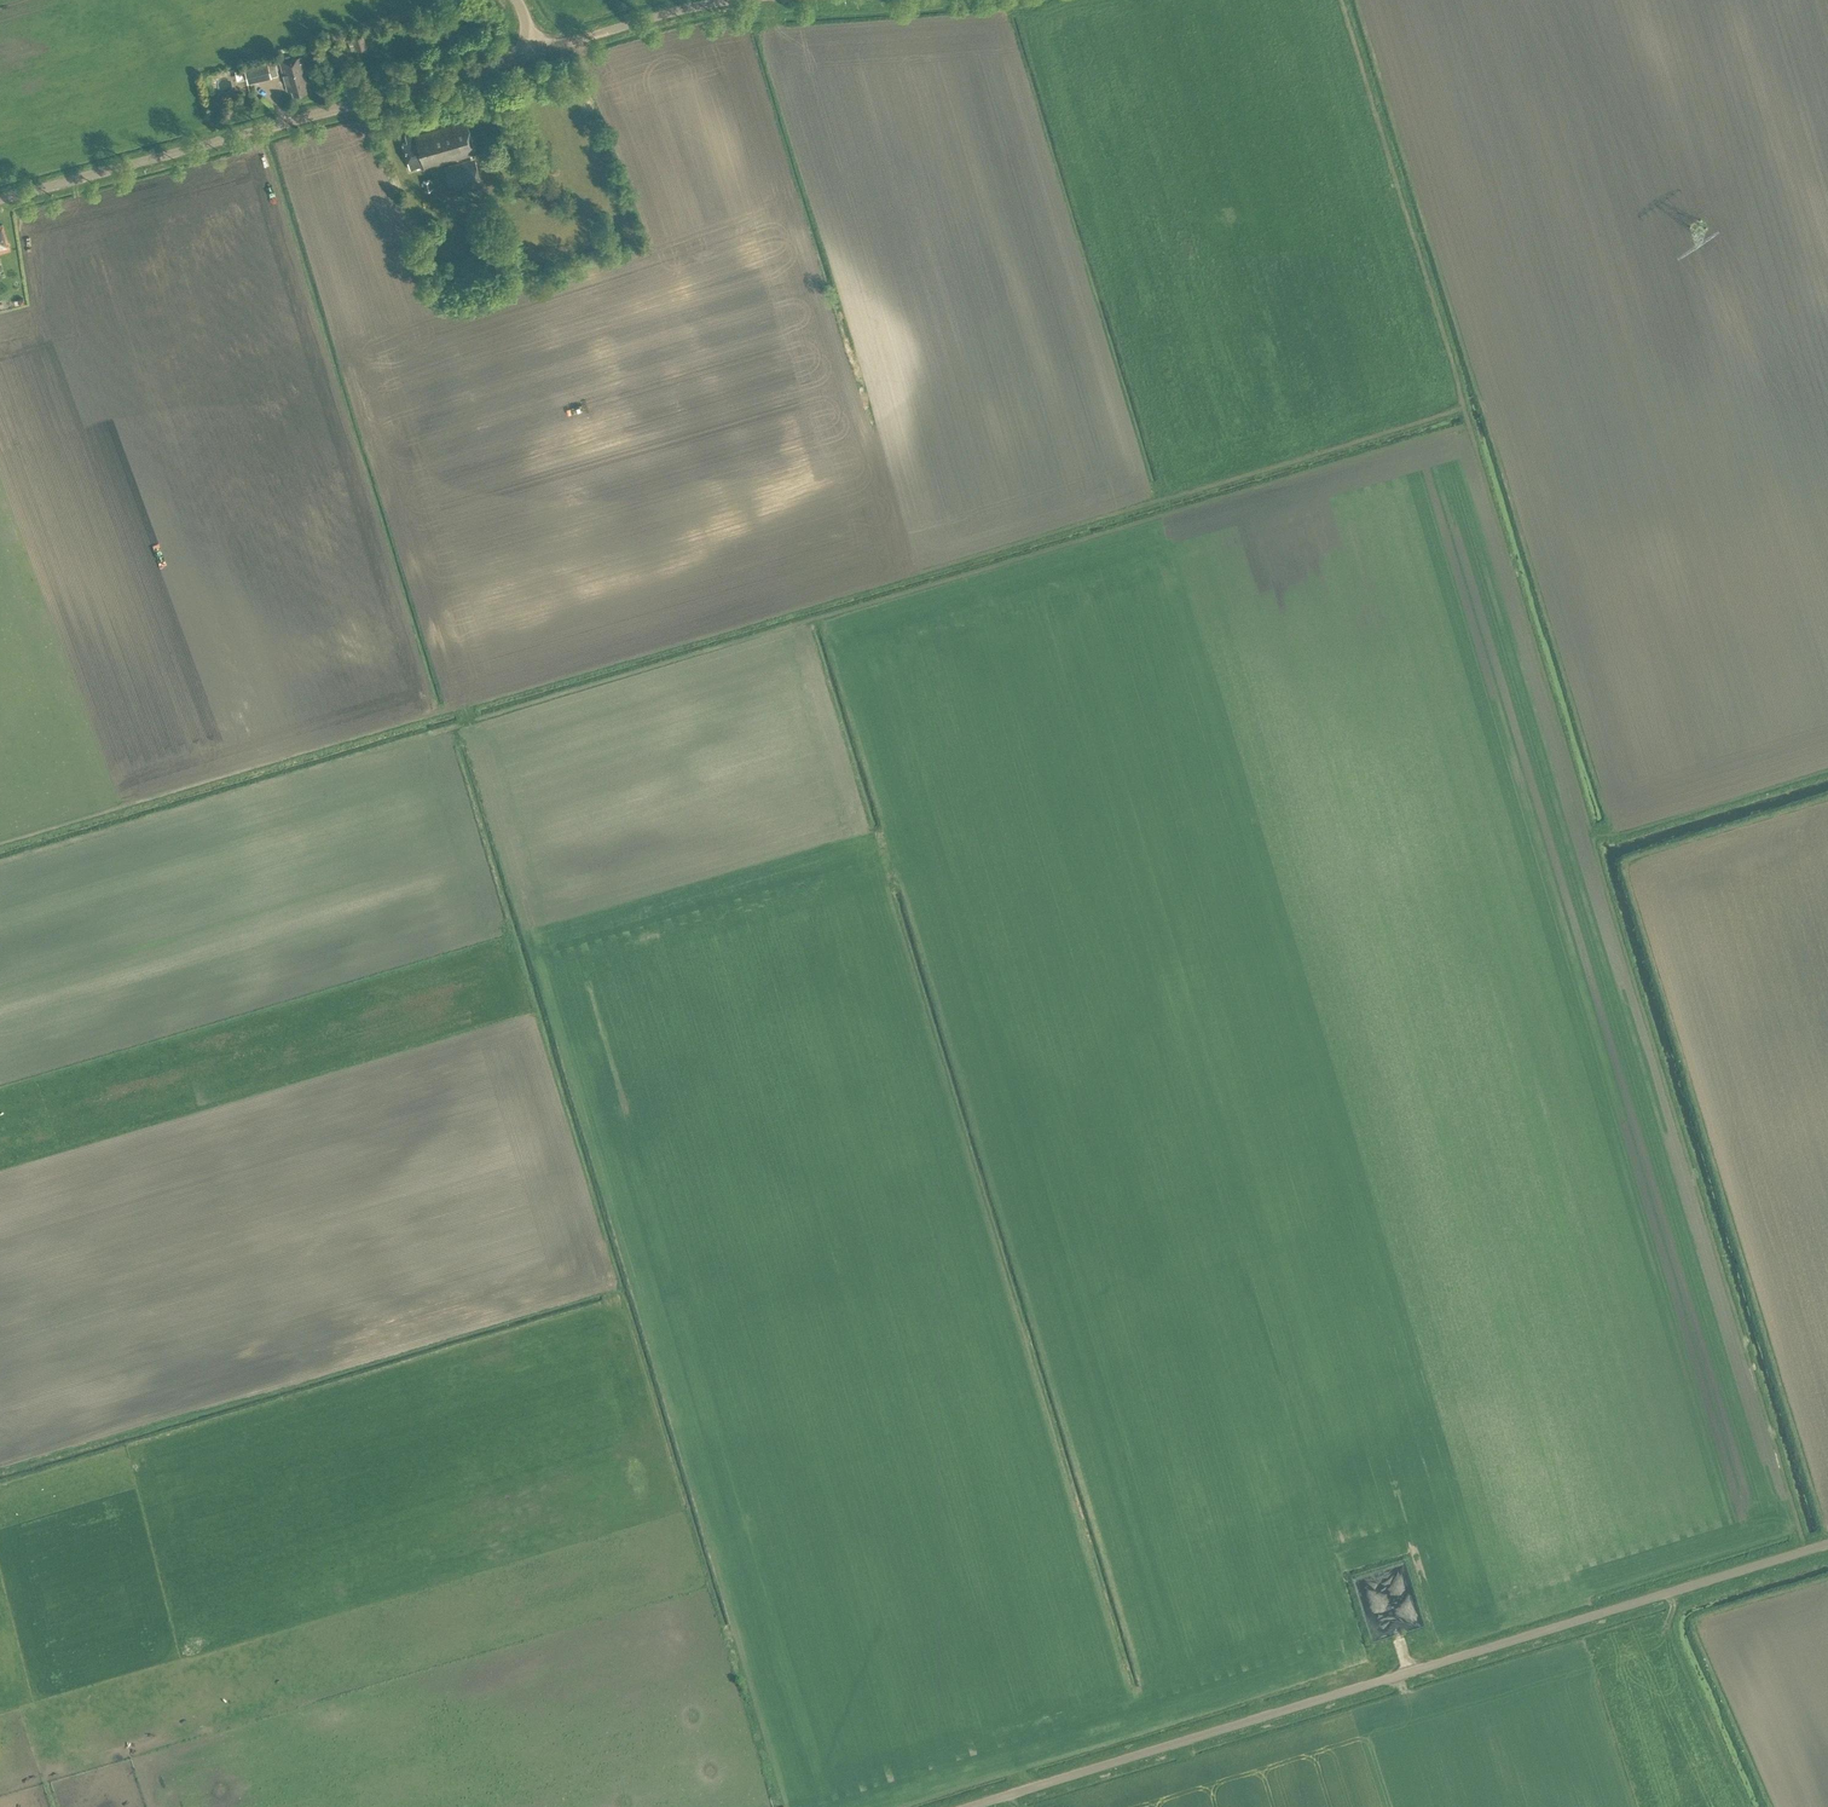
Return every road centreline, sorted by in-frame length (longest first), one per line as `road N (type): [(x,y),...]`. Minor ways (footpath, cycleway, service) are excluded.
road 1 (unclassified): [(971,1806),(1827,1545)]
road 2 (unclassified): [(0,198),(534,52)]
road 3 (unclassified): [(534,52),(715,0)]

